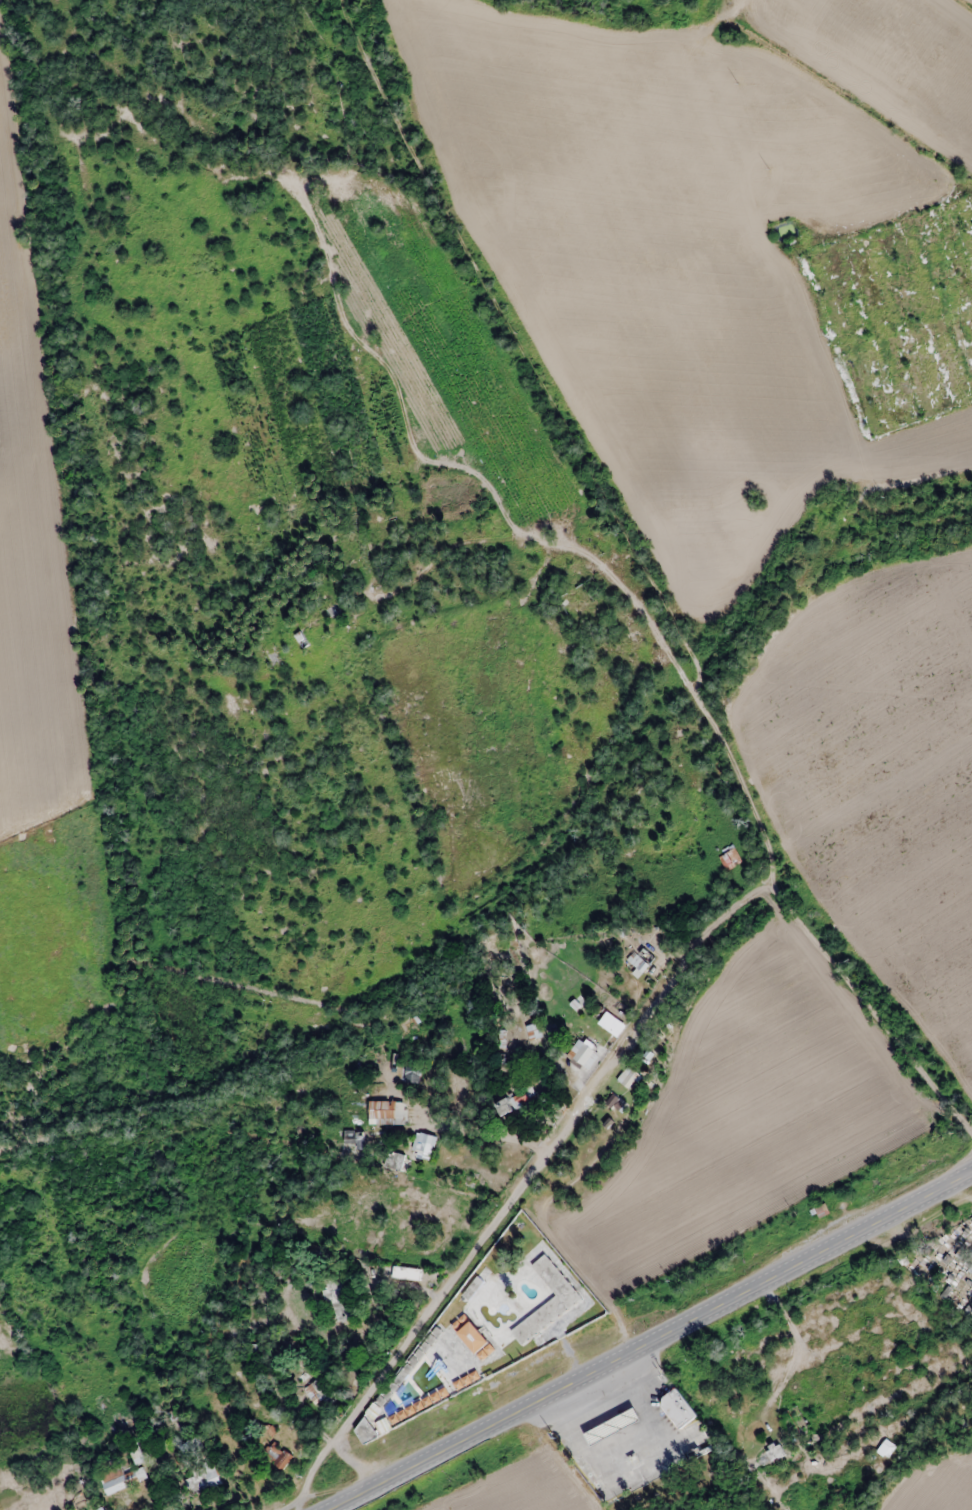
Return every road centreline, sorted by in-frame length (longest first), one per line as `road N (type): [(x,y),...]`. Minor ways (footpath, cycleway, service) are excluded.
road 1 (primary): [(313,1509),(971,1167)]

